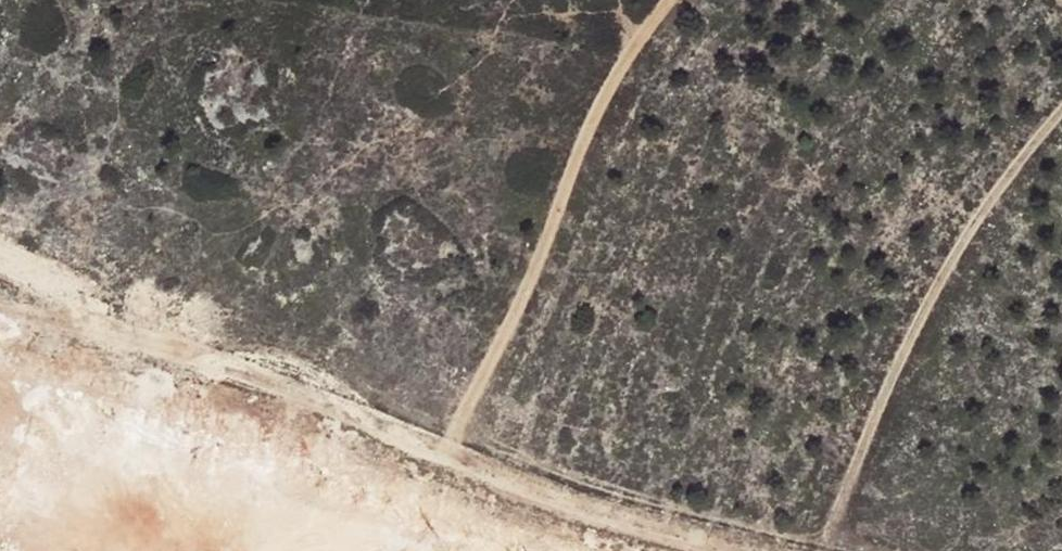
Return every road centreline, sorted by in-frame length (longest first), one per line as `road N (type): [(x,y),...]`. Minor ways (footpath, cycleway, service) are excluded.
road 1 (track): [(664,0),(622,51),(530,274),(439,467),(461,550)]
road 2 (track): [(1061,108),(994,191),(940,280),(818,550)]
road 3 (track): [(439,467),(330,550)]

